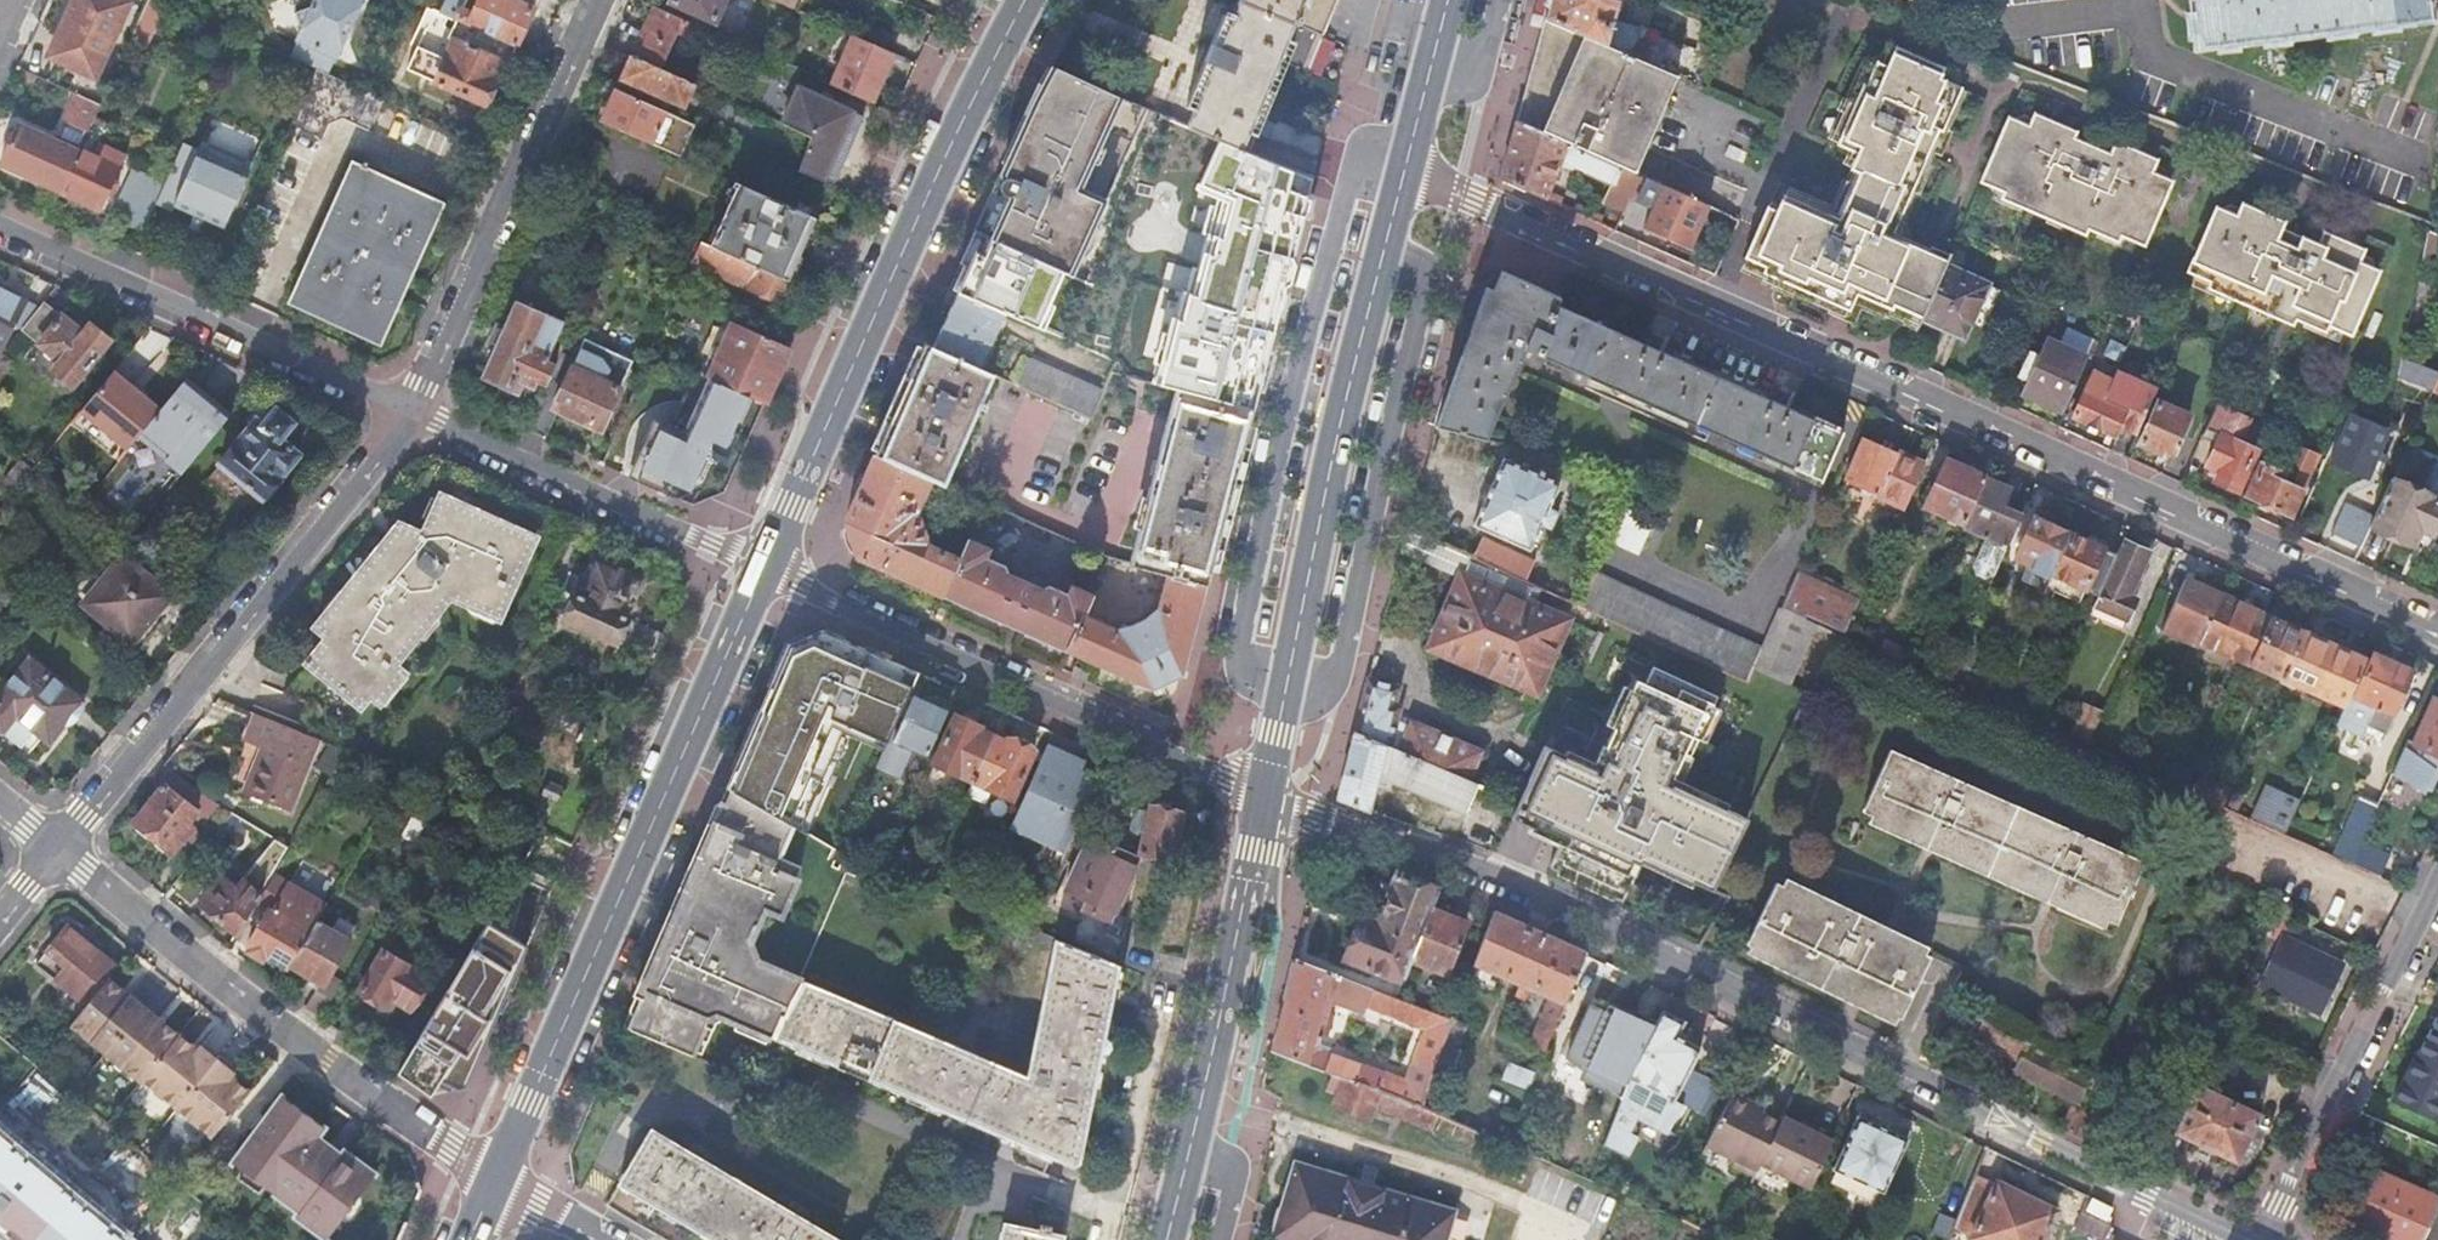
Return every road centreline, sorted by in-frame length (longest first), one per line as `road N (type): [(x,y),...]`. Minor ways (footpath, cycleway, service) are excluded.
road 1 (residential): [(2437,631),(1471,204),(1404,182)]
road 2 (residential): [(1267,797),(1478,866),(1629,934),(2242,1239)]
road 3 (primary): [(764,576),(497,1179)]
road 4 (primary): [(1026,0),(942,169),(764,576)]
road 5 (residential): [(416,417),(57,850)]
road 6 (residential): [(764,576),(1267,797)]
road 7 (residential): [(57,850),(497,1179)]
road 8 (residential): [(1285,698),(1240,647),(1281,440),(1336,237),(1390,233)]
road 9 (residential): [(1285,698),(1344,669),(1427,274),(1390,233)]
road 10 (primary): [(1285,698),(1333,453),(1390,233)]
road 11 (residential): [(416,417),(602,0)]
road 12 (residential): [(0,230),(416,417)]
road 13 (residential): [(2437,877),(2265,1239)]
road 14 (residential): [(764,576),(723,551),(416,417)]
road 15 (primary): [(1191,1146),(1267,797)]
road 16 (residential): [(1425,96),(1480,77),(1500,0)]
road 17 (residential): [(601,1239),(497,1179)]
road 18 (residential): [(1222,1239),(1235,1177),(1220,1158),(1191,1146)]

